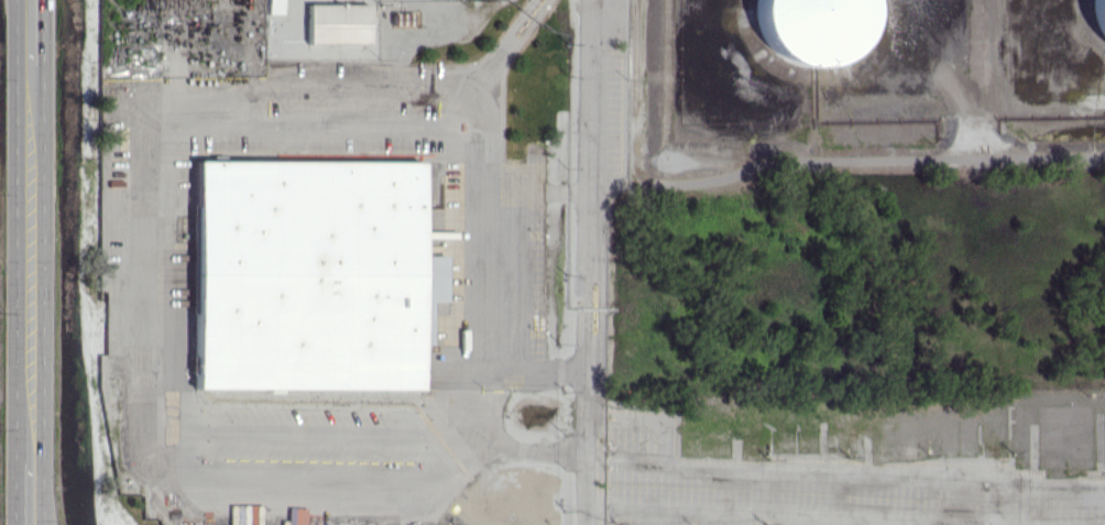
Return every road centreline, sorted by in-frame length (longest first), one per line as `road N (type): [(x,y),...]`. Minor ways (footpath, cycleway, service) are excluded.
road 1 (primary): [(30,453),(30,80)]
road 2 (residential): [(593,303),(597,0)]

